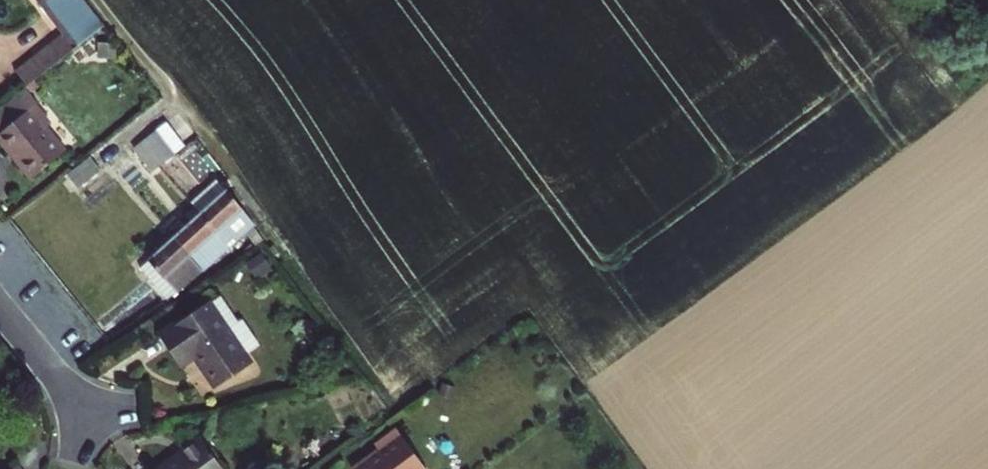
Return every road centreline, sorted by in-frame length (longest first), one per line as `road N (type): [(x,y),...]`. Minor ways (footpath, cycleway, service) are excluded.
road 1 (residential): [(0,306),(89,421)]

